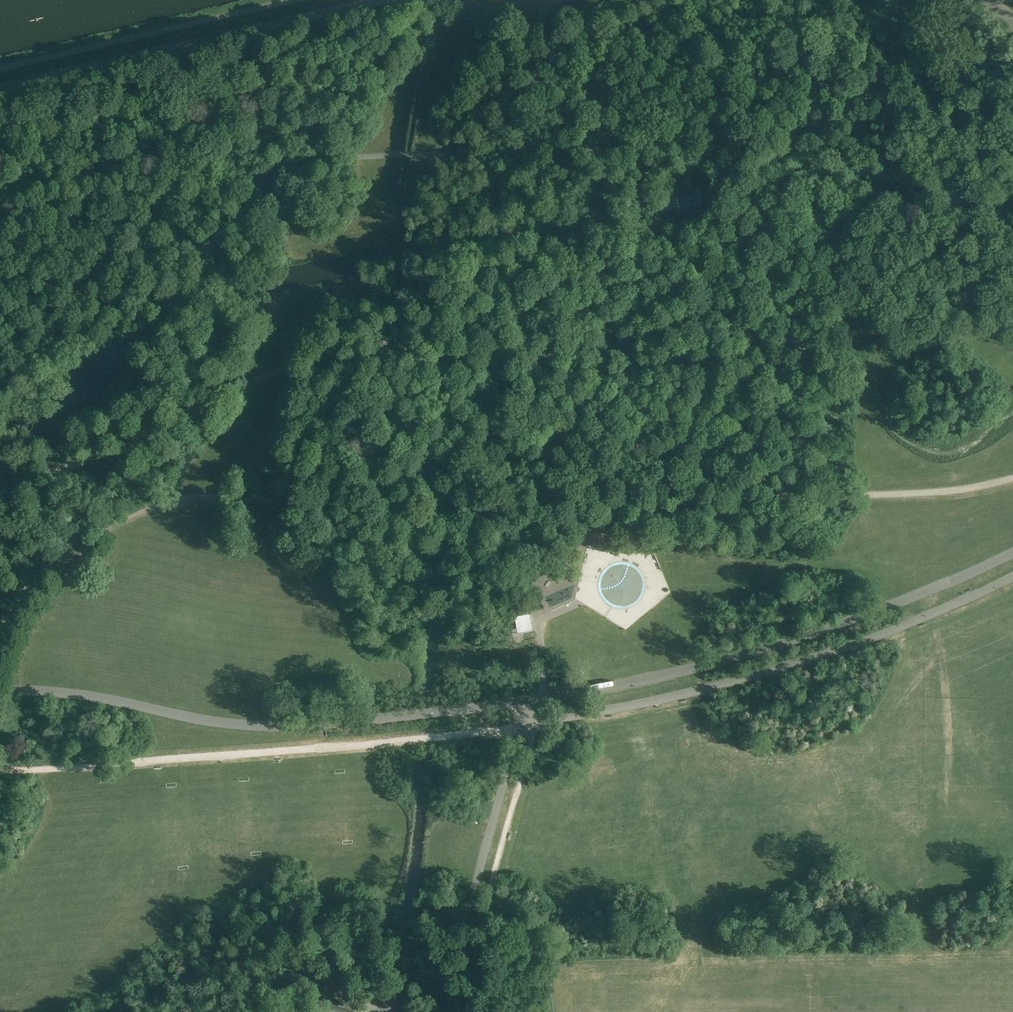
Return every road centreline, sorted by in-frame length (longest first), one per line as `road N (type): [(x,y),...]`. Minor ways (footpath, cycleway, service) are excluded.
road 1 (tertiary): [(0,86),(368,0)]

